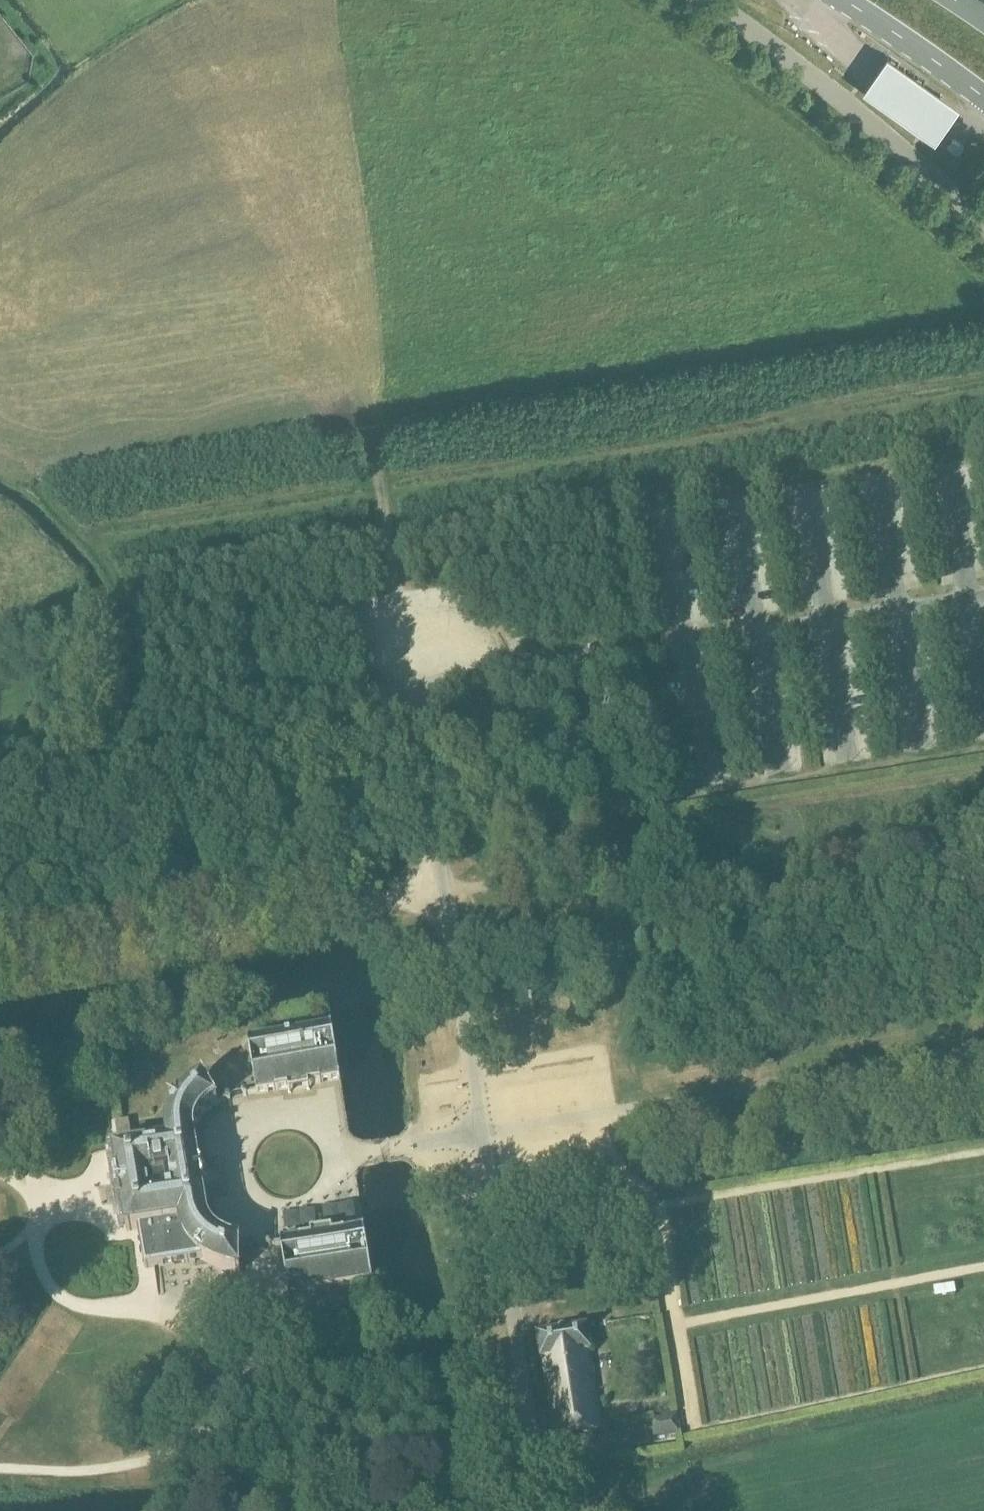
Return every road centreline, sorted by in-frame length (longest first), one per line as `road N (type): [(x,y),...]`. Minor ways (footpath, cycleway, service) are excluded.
road 1 (track): [(447,891),(0,971)]
road 2 (unclassified): [(983,231),(825,86),(713,0)]
road 3 (track): [(678,1323),(983,1266)]
road 4 (track): [(658,1205),(696,1428)]
road 5 (primary): [(845,0),(983,97)]

